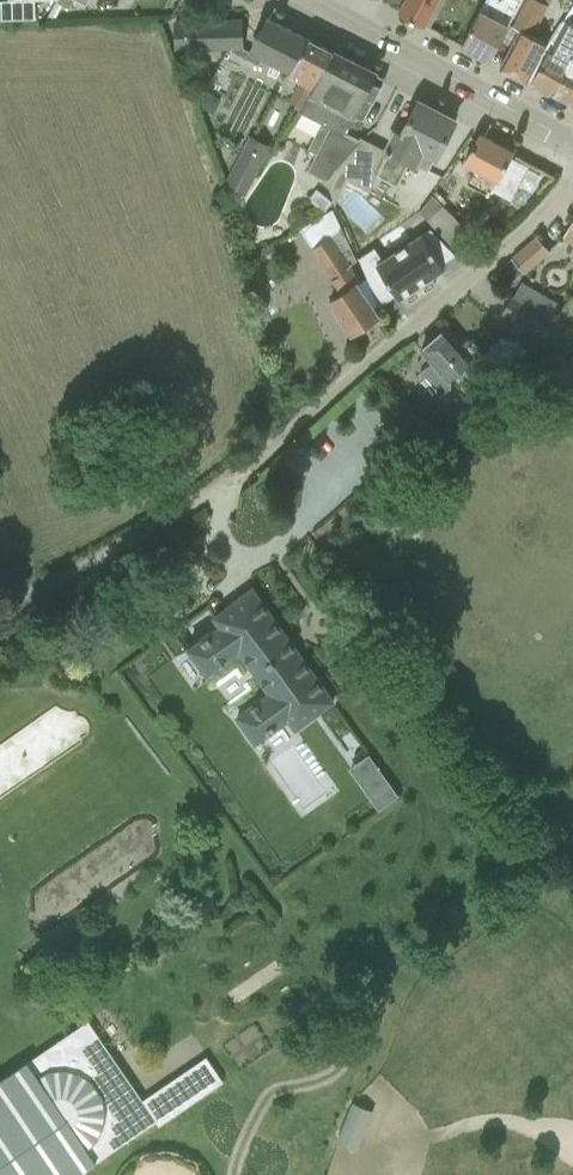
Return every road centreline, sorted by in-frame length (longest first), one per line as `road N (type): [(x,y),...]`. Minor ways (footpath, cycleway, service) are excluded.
road 1 (residential): [(572,187),(252,464)]
road 2 (track): [(252,464),(0,616)]
road 3 (tertiary): [(572,143),(327,11)]

